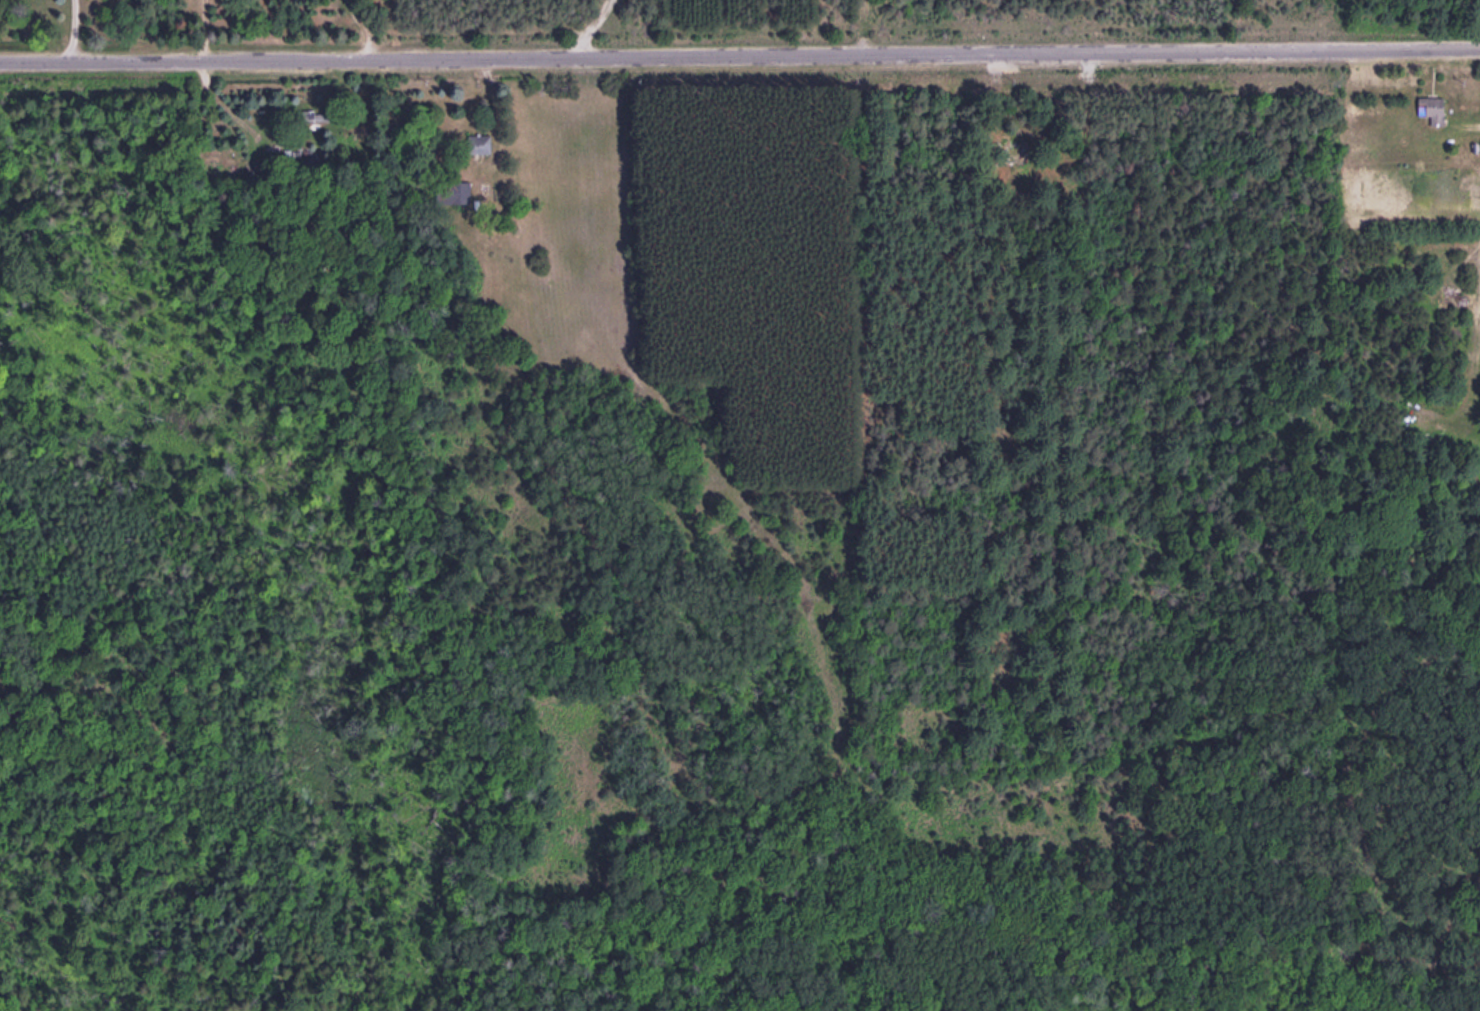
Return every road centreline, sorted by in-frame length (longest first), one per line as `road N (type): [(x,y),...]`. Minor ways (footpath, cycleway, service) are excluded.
road 1 (residential): [(1479,41),(0,41)]

